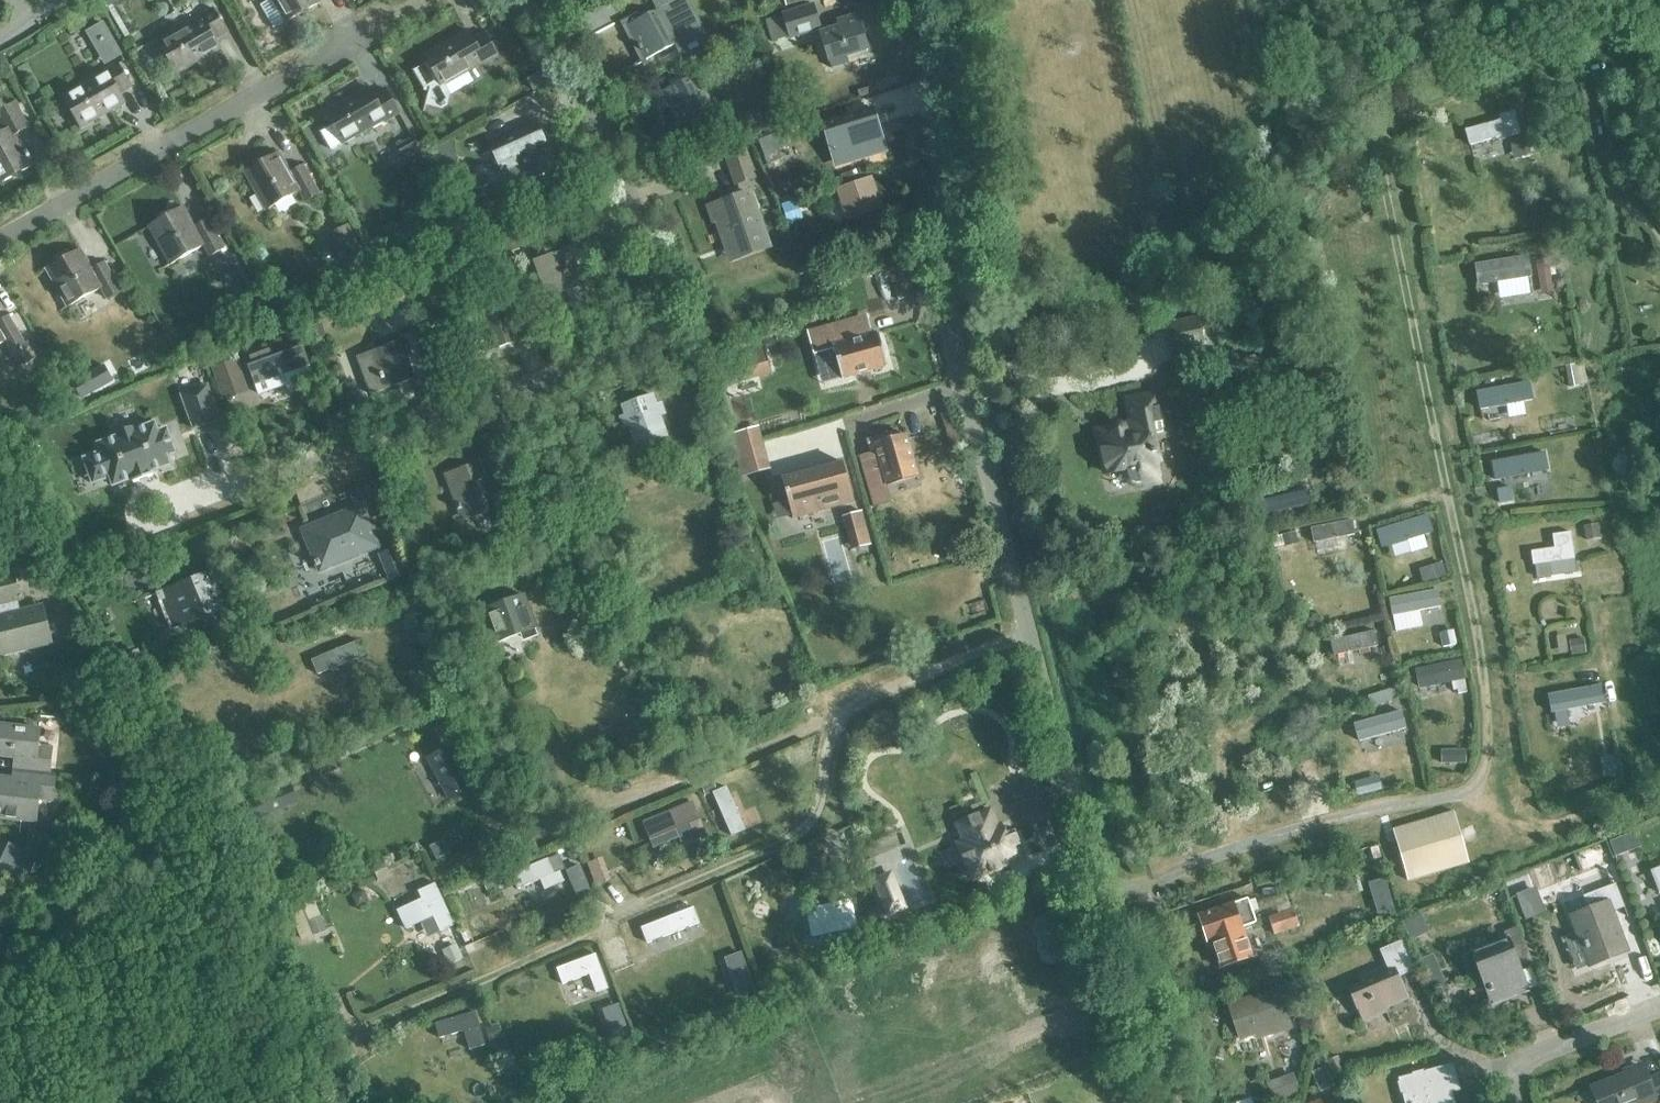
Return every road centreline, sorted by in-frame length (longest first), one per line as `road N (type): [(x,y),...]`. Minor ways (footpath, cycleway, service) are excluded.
road 1 (residential): [(1108,895),(1242,848),(1463,791),(1488,761),(1488,730),(1375,156),(1400,123),(1567,71)]
road 2 (residential): [(253,487),(645,338),(659,312),(627,190),(521,0)]
road 3 (residential): [(1027,632),(959,371),(928,0)]
road 4 (residential): [(835,717),(820,802),(792,842),(359,1031)]
road 5 (residential): [(835,717),(540,835),(455,691)]
road 6 (residential): [(0,240),(360,38)]
road 7 (residential): [(1108,895),(1027,632)]
road 8 (residential): [(1184,1102),(1108,895)]
road 9 (residential): [(1027,632),(835,717)]
road 10 (residential): [(1513,1102),(1508,1084),(1523,1061),(1659,1008)]

